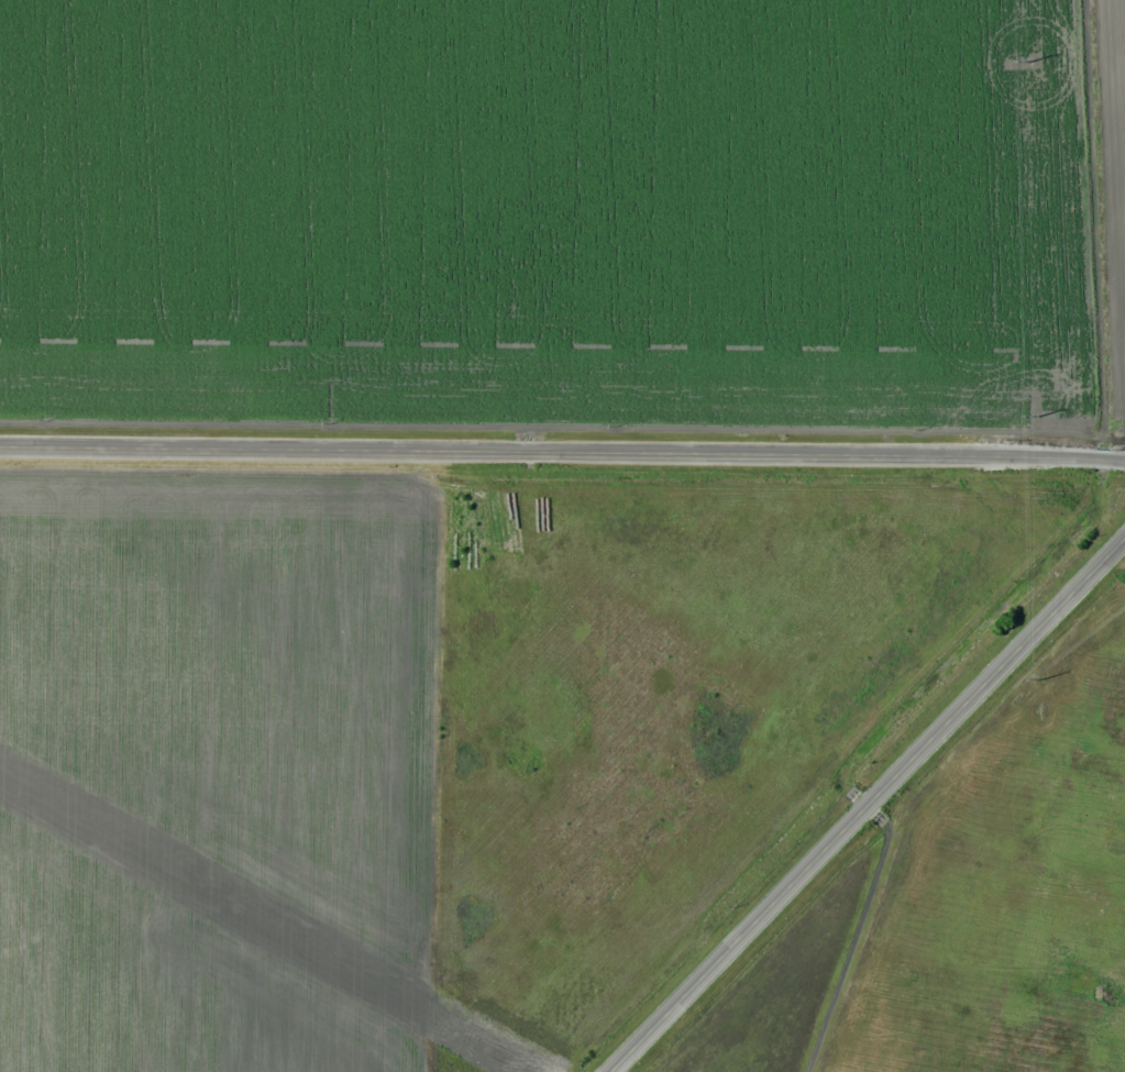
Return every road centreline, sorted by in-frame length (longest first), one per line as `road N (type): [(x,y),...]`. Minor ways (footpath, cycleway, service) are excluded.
road 1 (tertiary): [(0,445),(1124,455)]
road 2 (secondary): [(611,1071),(1124,539)]

